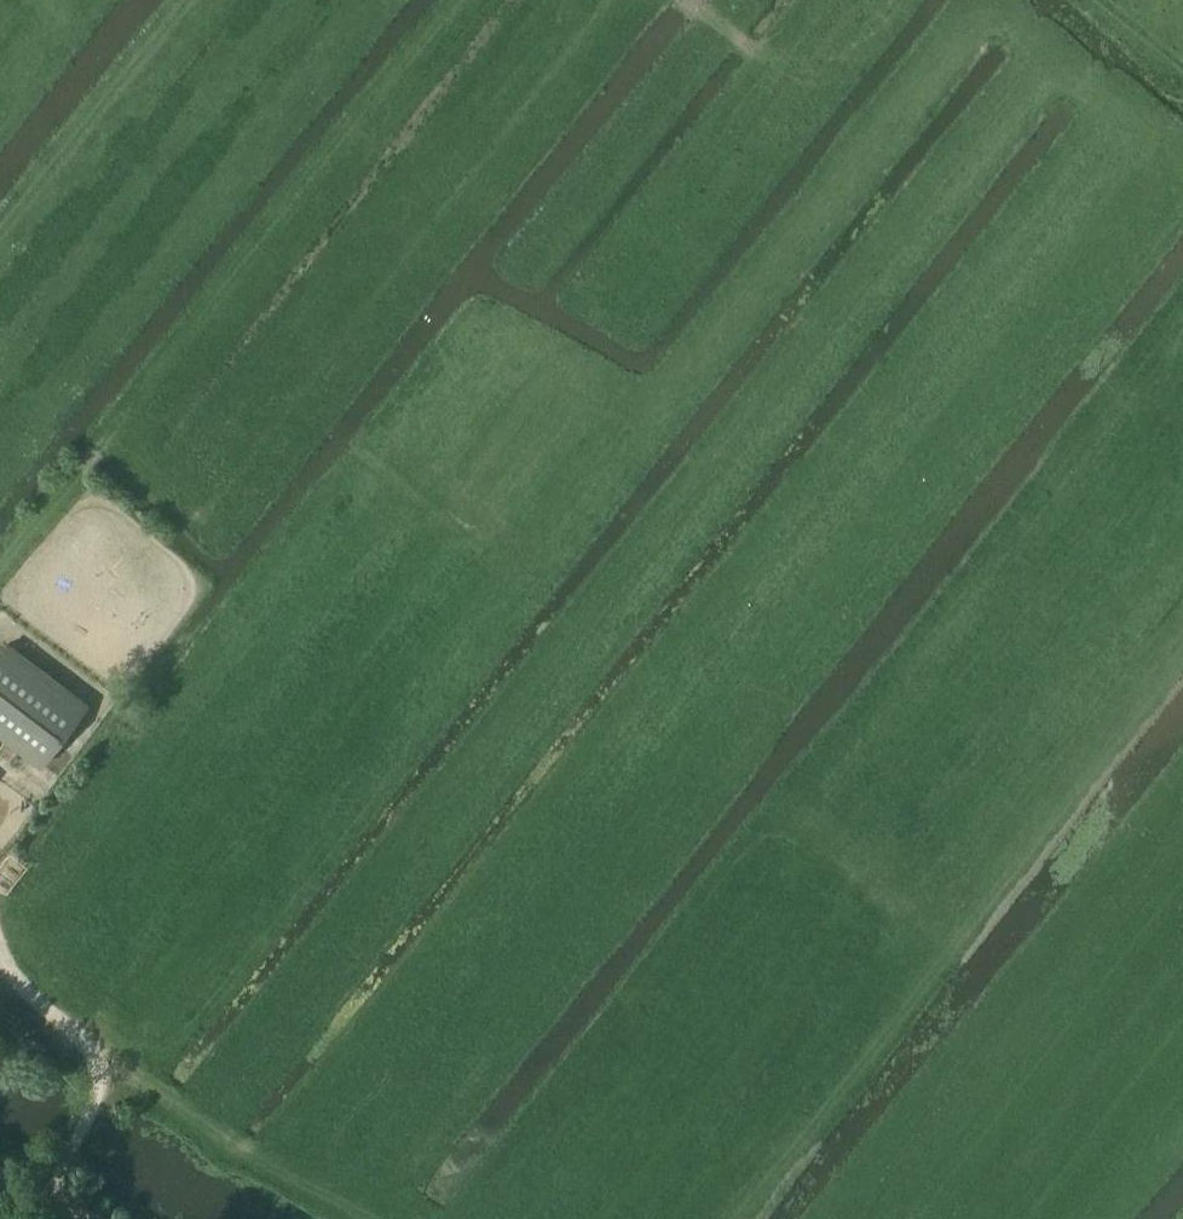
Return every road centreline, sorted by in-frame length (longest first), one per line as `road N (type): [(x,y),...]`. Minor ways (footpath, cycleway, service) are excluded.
road 1 (track): [(730,1218),(1182,653)]
road 2 (track): [(247,0),(0,311)]
road 3 (track): [(97,1063),(388,1218)]
road 4 (track): [(851,0),(769,64),(688,0)]

